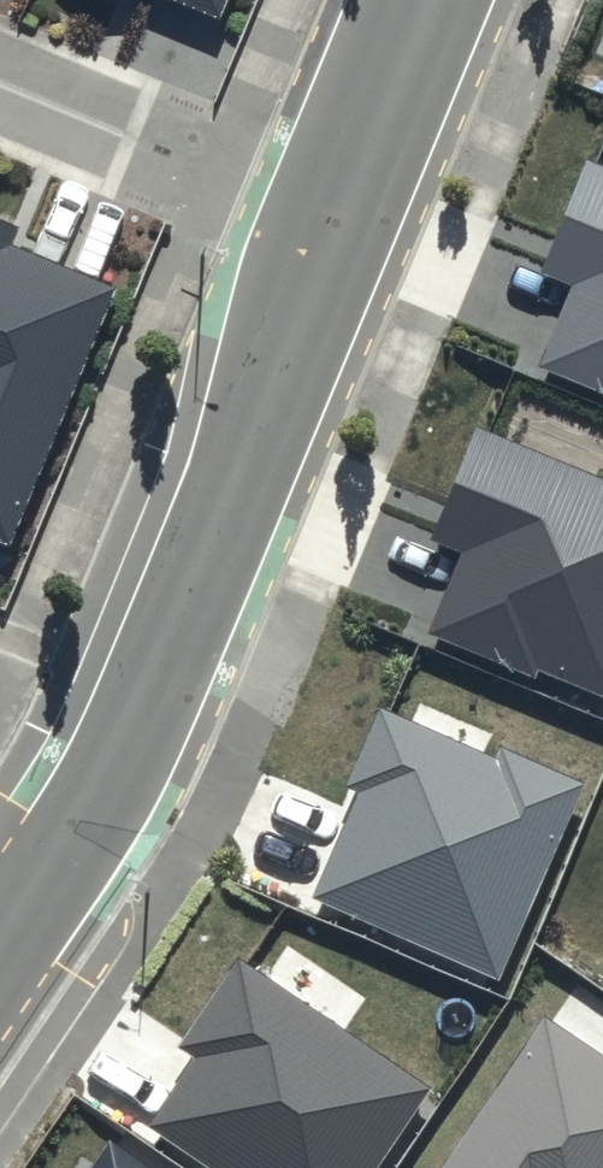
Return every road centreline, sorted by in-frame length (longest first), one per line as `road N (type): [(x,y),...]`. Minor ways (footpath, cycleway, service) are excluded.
road 1 (tertiary): [(0,947),(99,798),(145,708),(333,218)]
road 2 (residential): [(0,81),(333,218)]
road 3 (tertiary): [(333,218),(424,0)]

